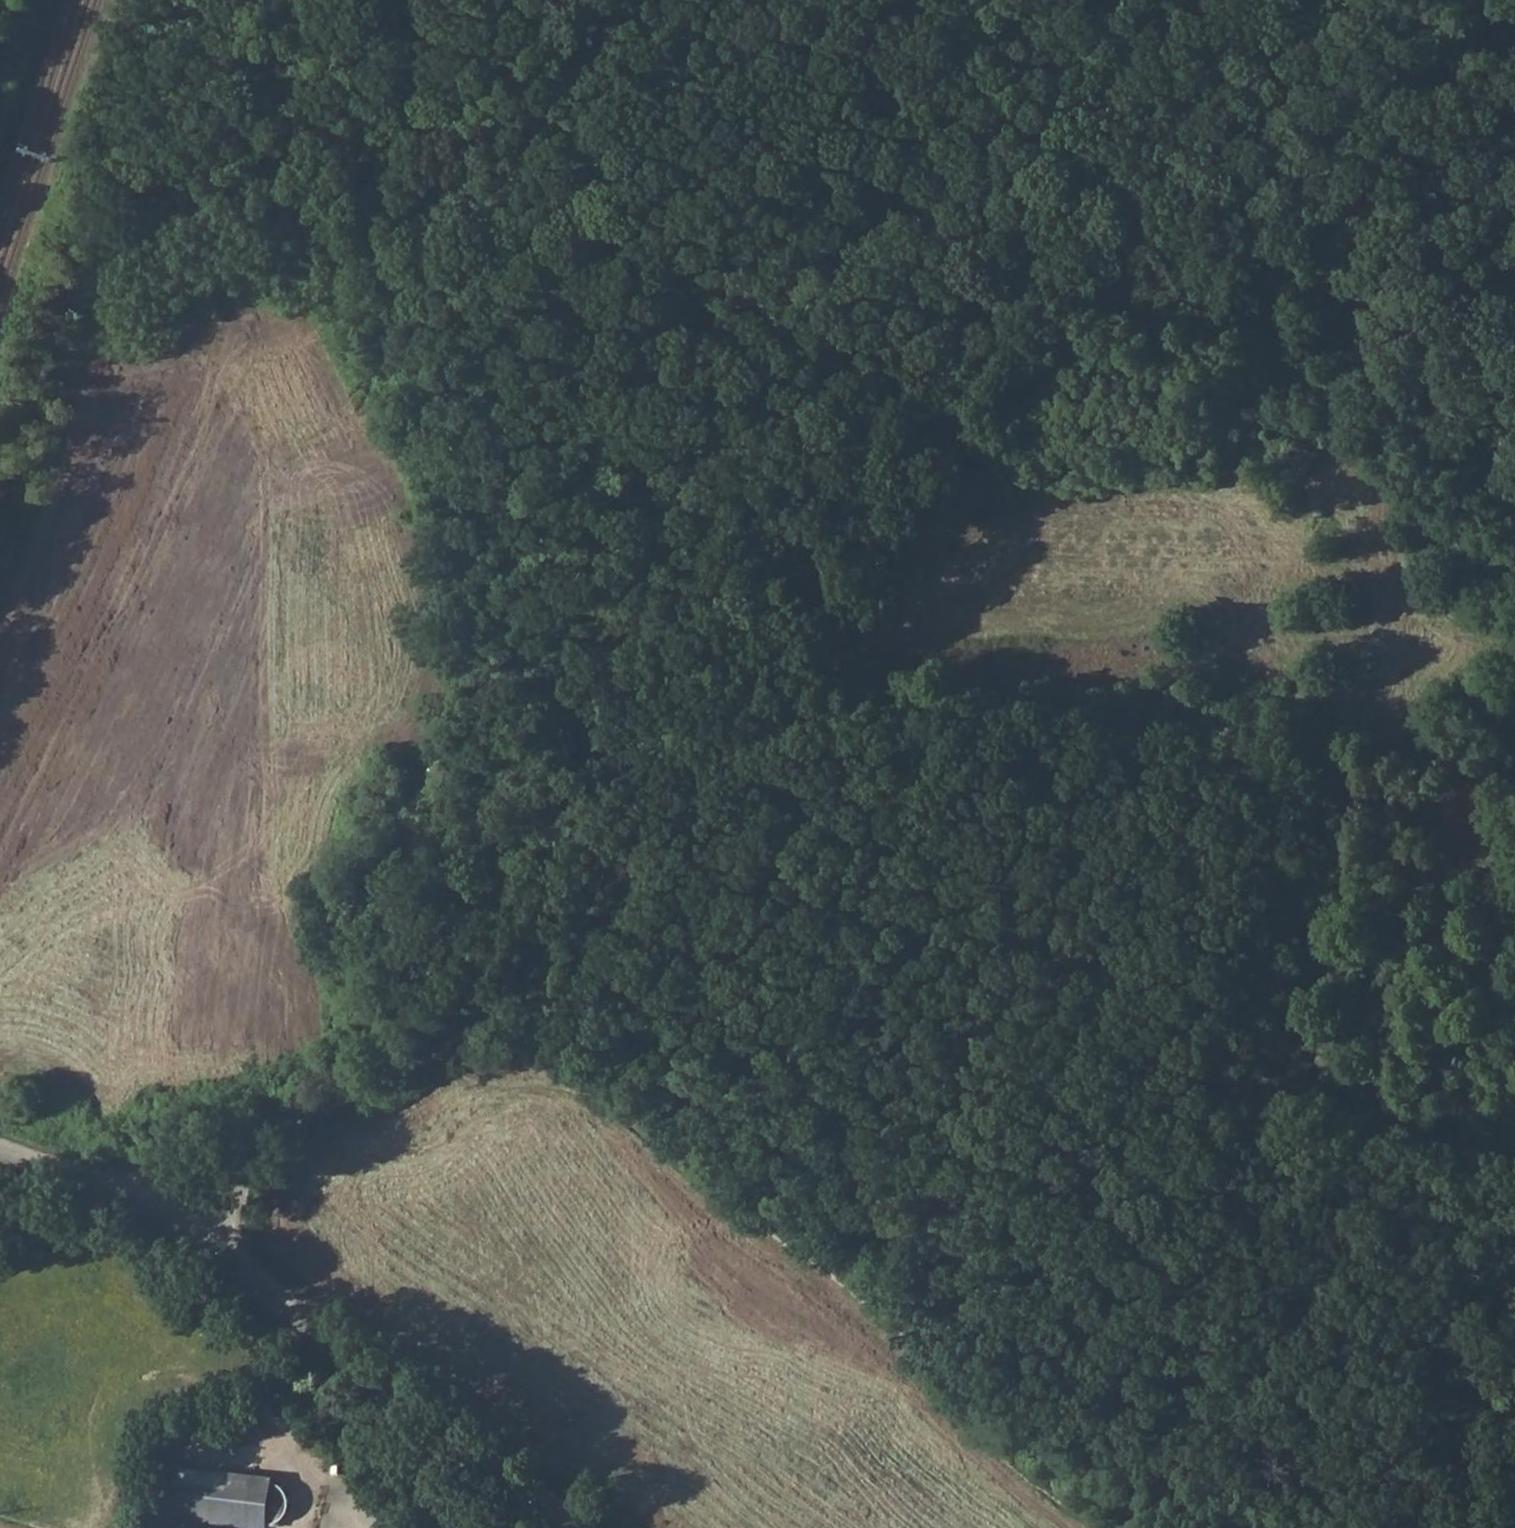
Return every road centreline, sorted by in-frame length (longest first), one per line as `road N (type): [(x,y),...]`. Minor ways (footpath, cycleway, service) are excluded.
road 1 (track): [(472,1030),(1157,185),(1278,0)]
road 2 (residential): [(0,1147),(175,1210),(331,1320),(574,1527)]
road 3 (track): [(472,1030),(263,1139),(215,1175)]
road 4 (track): [(237,1253),(215,1175),(168,1168),(101,1183)]

